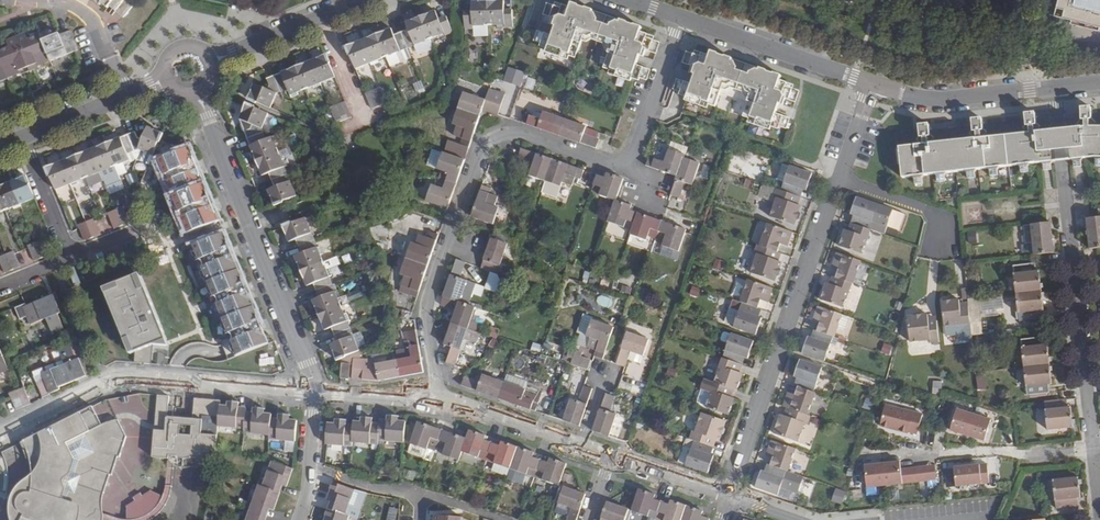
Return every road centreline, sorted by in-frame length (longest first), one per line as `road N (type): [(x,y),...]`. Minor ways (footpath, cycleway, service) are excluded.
road 1 (residential): [(440,403),(424,308),(479,155),(521,135),(629,171)]
road 2 (residential): [(1099,502),(1054,87)]
road 3 (residential): [(842,178),(728,496)]
road 4 (residential): [(0,434),(123,377),(316,394)]
road 5 (residential): [(316,394),(198,92)]
road 6 (residential): [(683,18),(873,83)]
road 7 (residential): [(873,83),(937,100),(1054,87)]
road 8 (residential): [(440,403),(611,456)]
road 9 (residential): [(210,59),(362,0)]
road 10 (residential): [(629,171),(683,18)]
road 11 (residential): [(124,97),(89,17),(27,0)]
road 12 (residential): [(0,148),(124,97)]
road 13 (residential): [(316,394),(299,519)]
road 14 (residential): [(316,394),(440,403)]
road 15 (residential): [(611,456),(728,496)]
road 16 (residential): [(842,178),(929,209),(941,234)]

